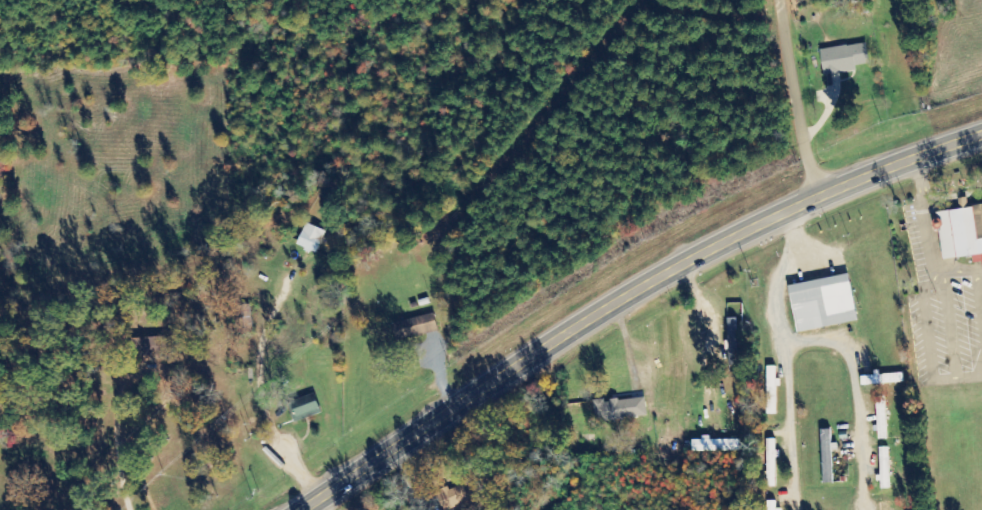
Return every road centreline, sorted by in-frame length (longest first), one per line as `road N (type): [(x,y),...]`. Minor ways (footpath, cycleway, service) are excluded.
road 1 (primary): [(300,509),(714,244),(981,132)]
road 2 (residential): [(780,0),(819,196)]

